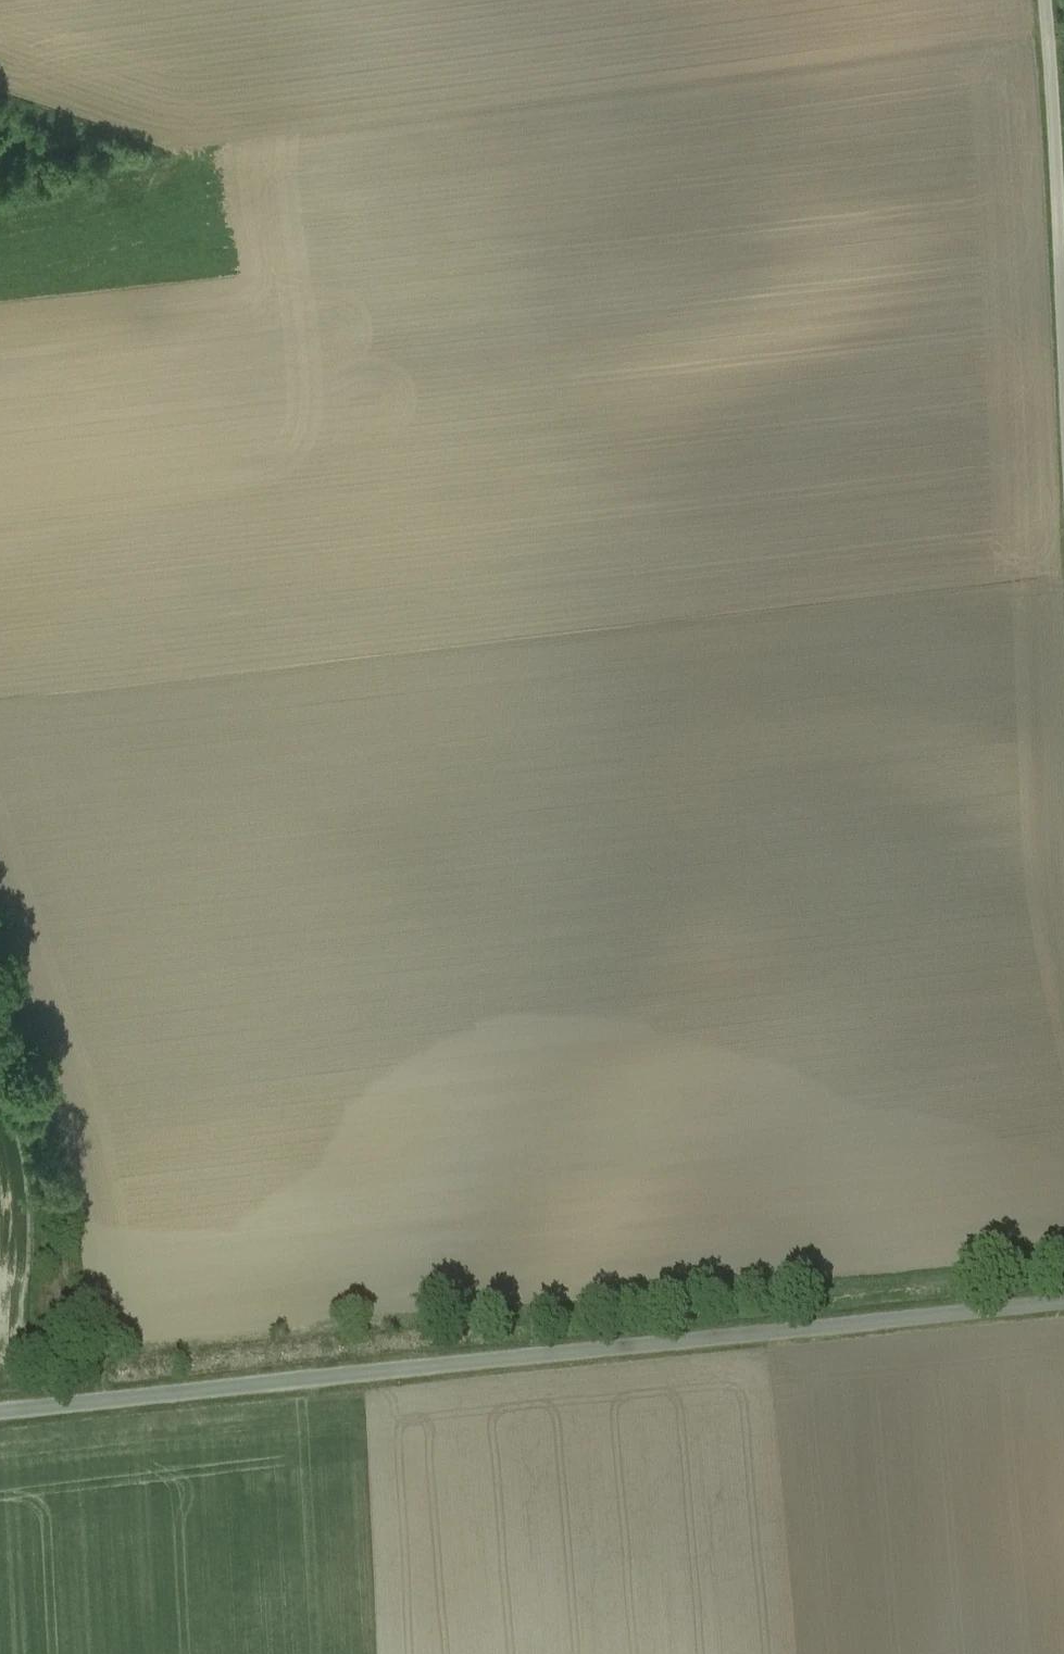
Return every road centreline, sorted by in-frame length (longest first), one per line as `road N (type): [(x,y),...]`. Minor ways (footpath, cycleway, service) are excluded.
road 1 (unclassified): [(0,1412),(1063,1301)]
road 2 (unclassified): [(1045,0),(1063,345)]

